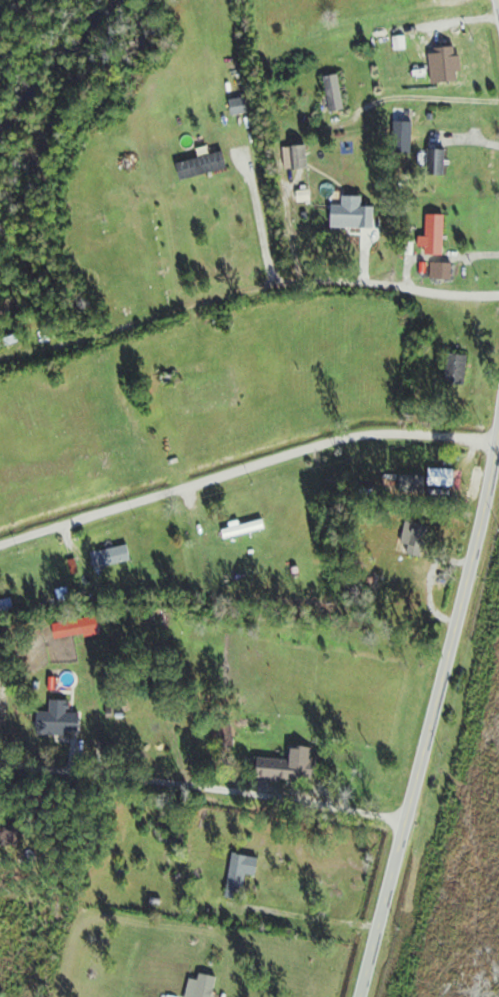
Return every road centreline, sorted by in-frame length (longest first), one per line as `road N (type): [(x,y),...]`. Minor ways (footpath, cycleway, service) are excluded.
road 1 (residential): [(0,548),(367,433),(498,442)]
road 2 (residential): [(409,819),(498,447)]
road 3 (residential): [(363,996),(409,819)]

